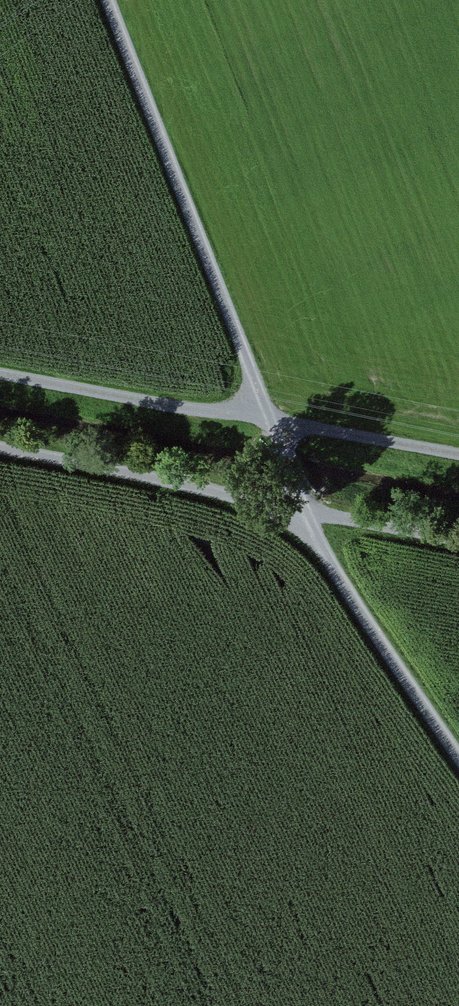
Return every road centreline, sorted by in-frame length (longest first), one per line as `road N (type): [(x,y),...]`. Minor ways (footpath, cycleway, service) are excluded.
road 1 (track): [(458,758),(348,598),(302,509),(107,0)]
road 2 (track): [(0,452),(458,540)]
road 3 (track): [(0,371),(458,457)]

